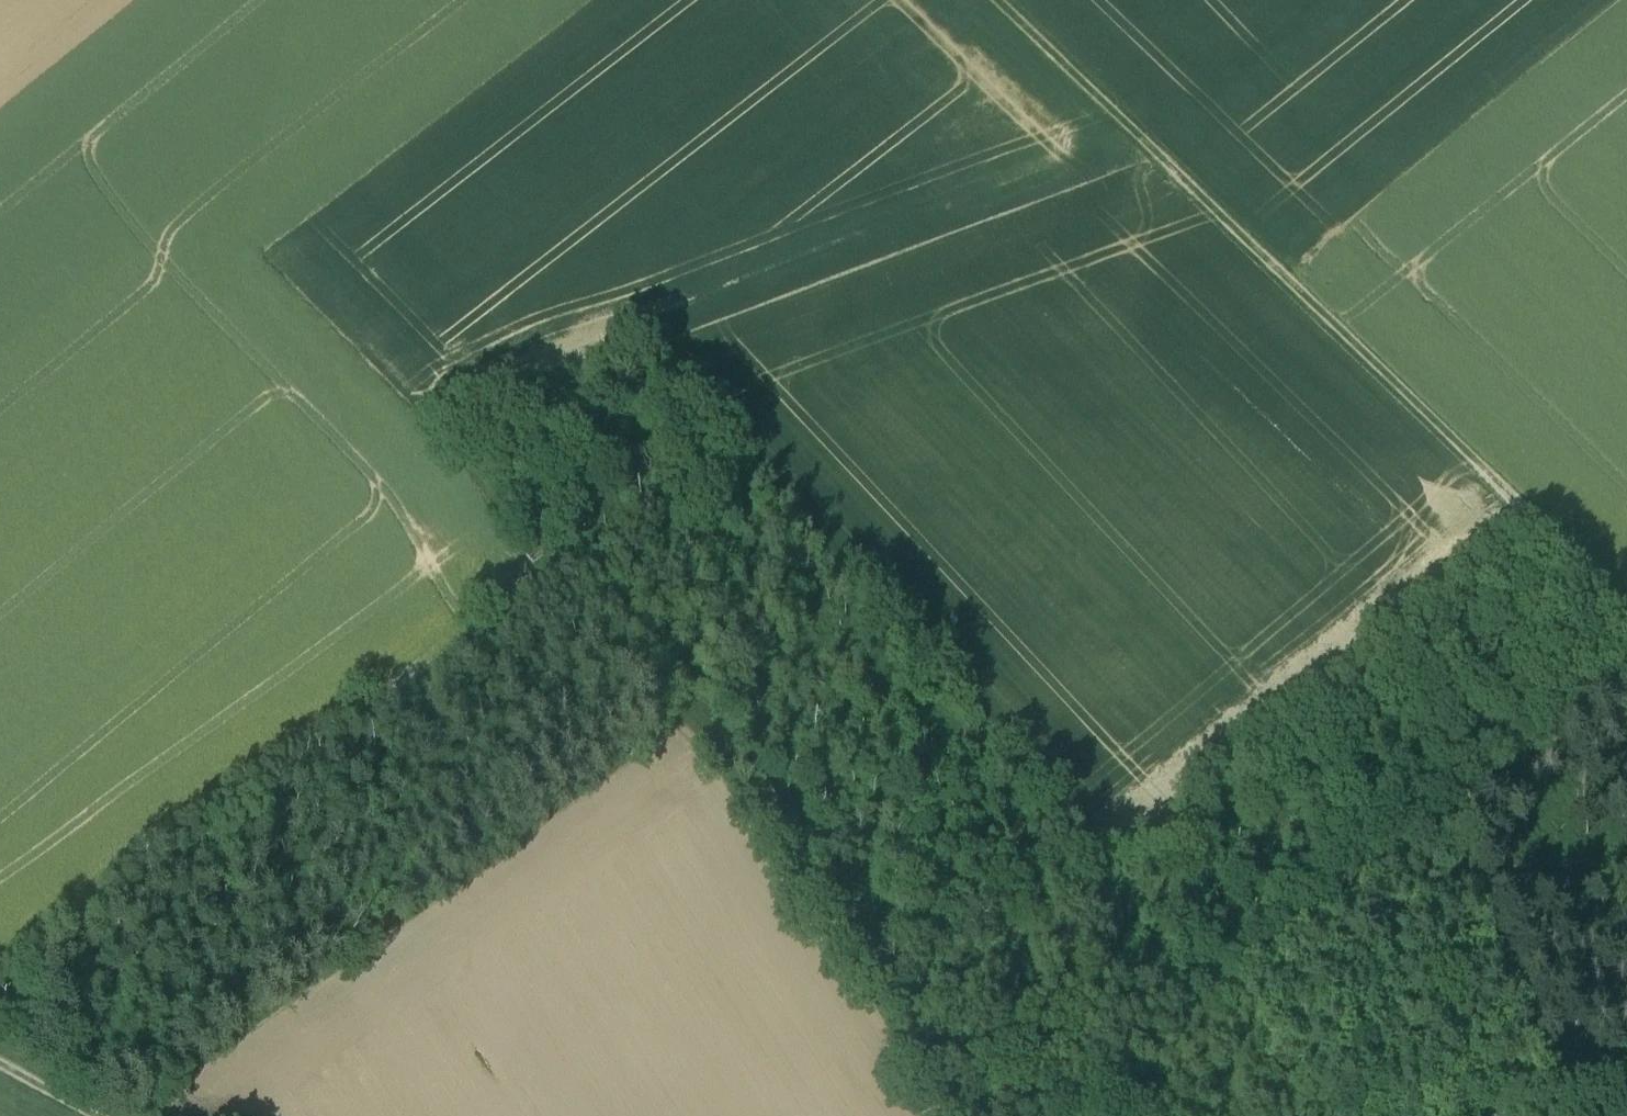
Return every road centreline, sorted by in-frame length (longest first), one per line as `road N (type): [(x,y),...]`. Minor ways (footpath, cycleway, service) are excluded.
road 1 (track): [(1004,0),(1626,606)]
road 2 (track): [(116,1115),(0,1046)]

